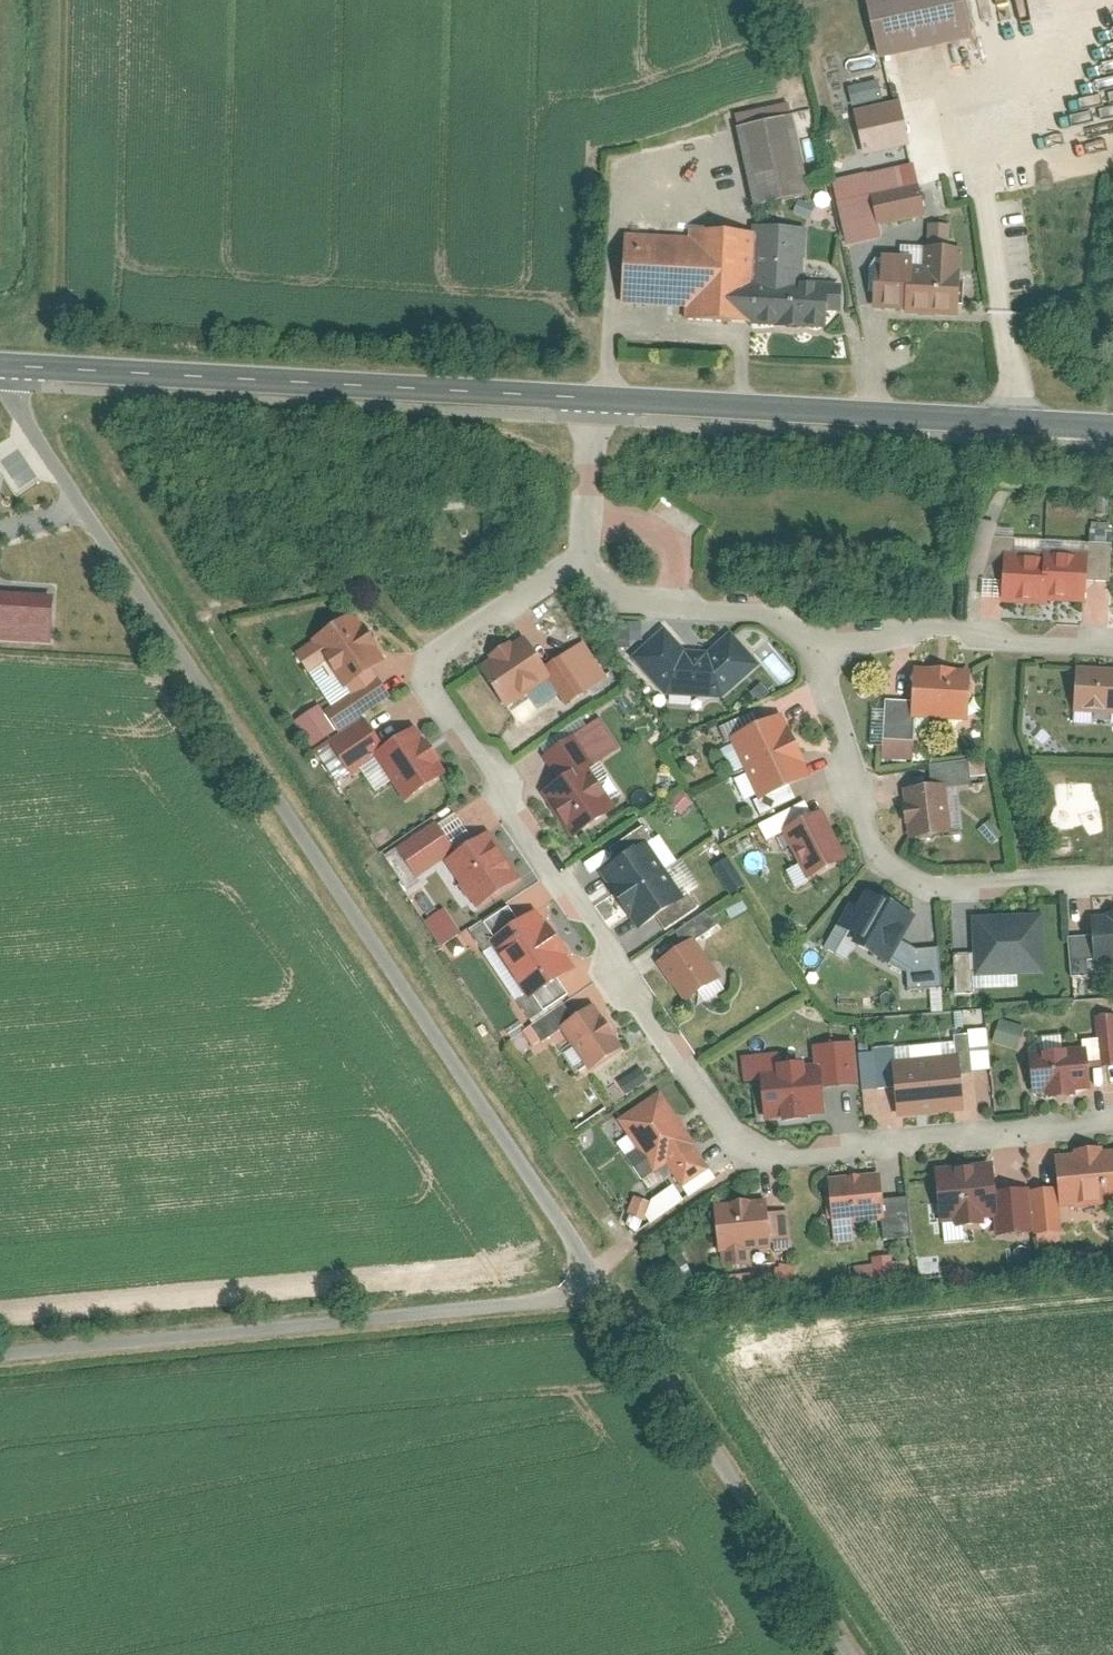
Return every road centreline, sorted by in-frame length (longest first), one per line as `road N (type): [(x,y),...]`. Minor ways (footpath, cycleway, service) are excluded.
road 1 (residential): [(584,552),(442,644),(429,684),(755,1163),(1112,1122)]
road 2 (unclassified): [(593,1278),(32,430),(11,386),(13,366)]
road 3 (residential): [(593,1278),(560,1297),(0,1350)]
road 4 (tertiary): [(13,366),(593,398)]
road 5 (tertiary): [(593,398),(1112,428)]
road 6 (residential): [(814,643),(839,708),(859,822),(883,862),(917,887),(951,891),(1112,883)]
road 7 (unclassified): [(839,1654),(593,1278)]
road 8 (residential): [(1112,637),(969,631),(814,643)]
road 9 (residential): [(814,643),(768,612),(635,603),(584,552)]
road 10 (residential): [(593,398),(584,552)]

